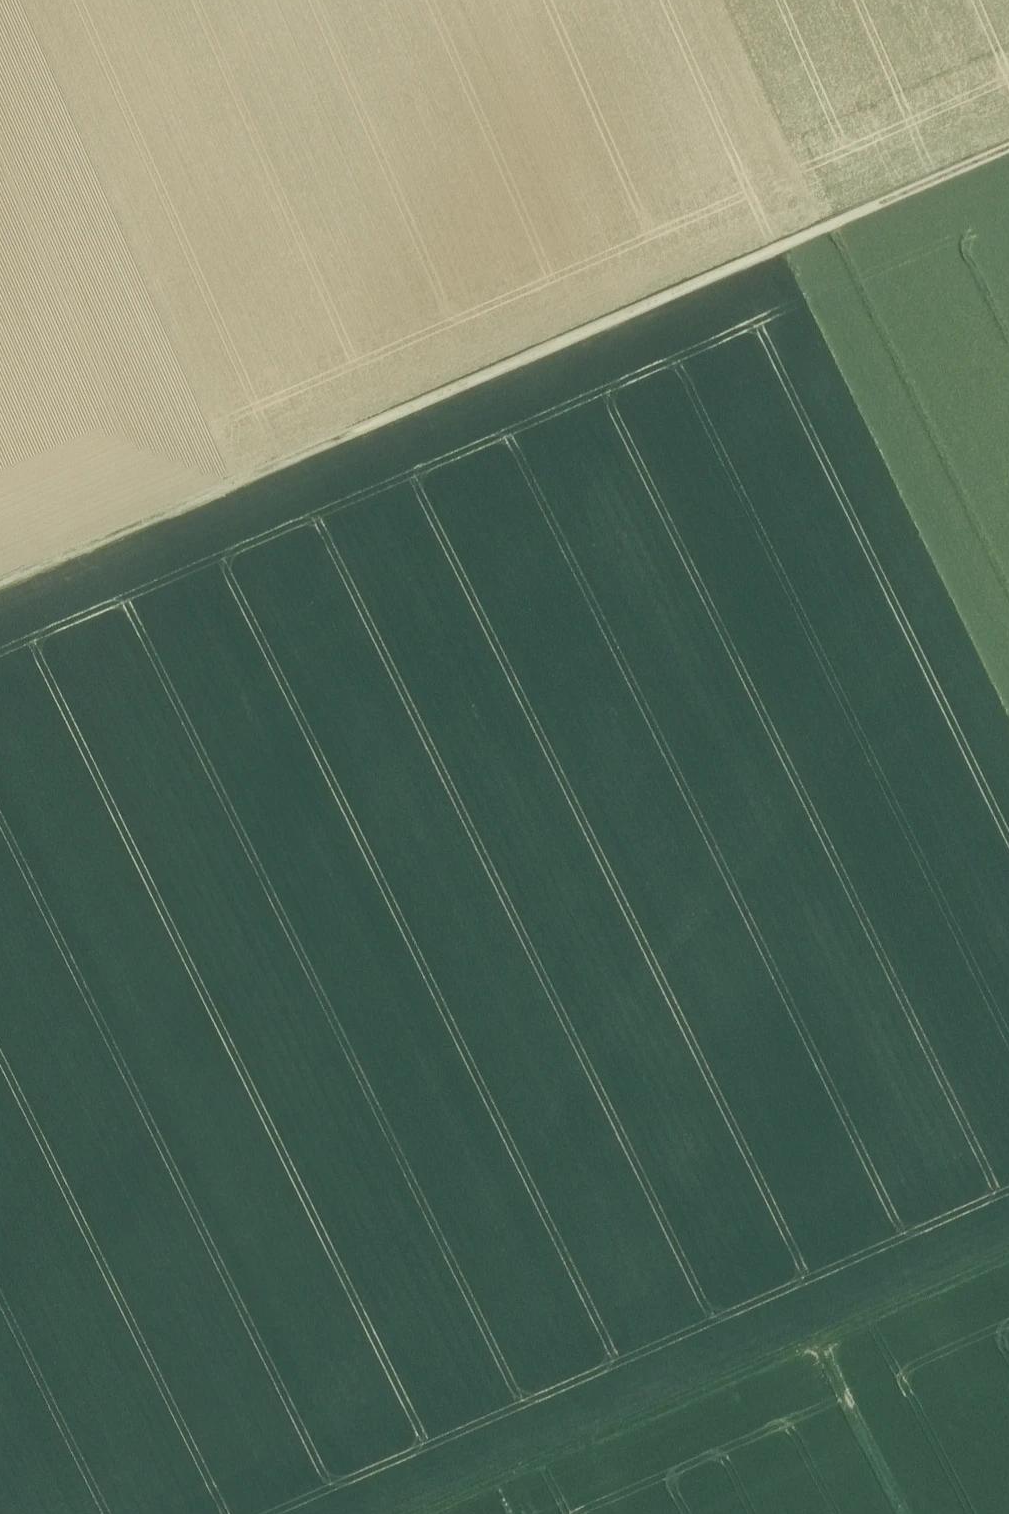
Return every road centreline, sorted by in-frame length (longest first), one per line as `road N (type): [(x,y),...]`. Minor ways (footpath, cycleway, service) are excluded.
road 1 (track): [(0,604),(1008,167)]
road 2 (track): [(813,1344),(426,1513)]
road 3 (track): [(1008,1262),(813,1344)]
road 4 (track): [(813,1344),(894,1513)]

